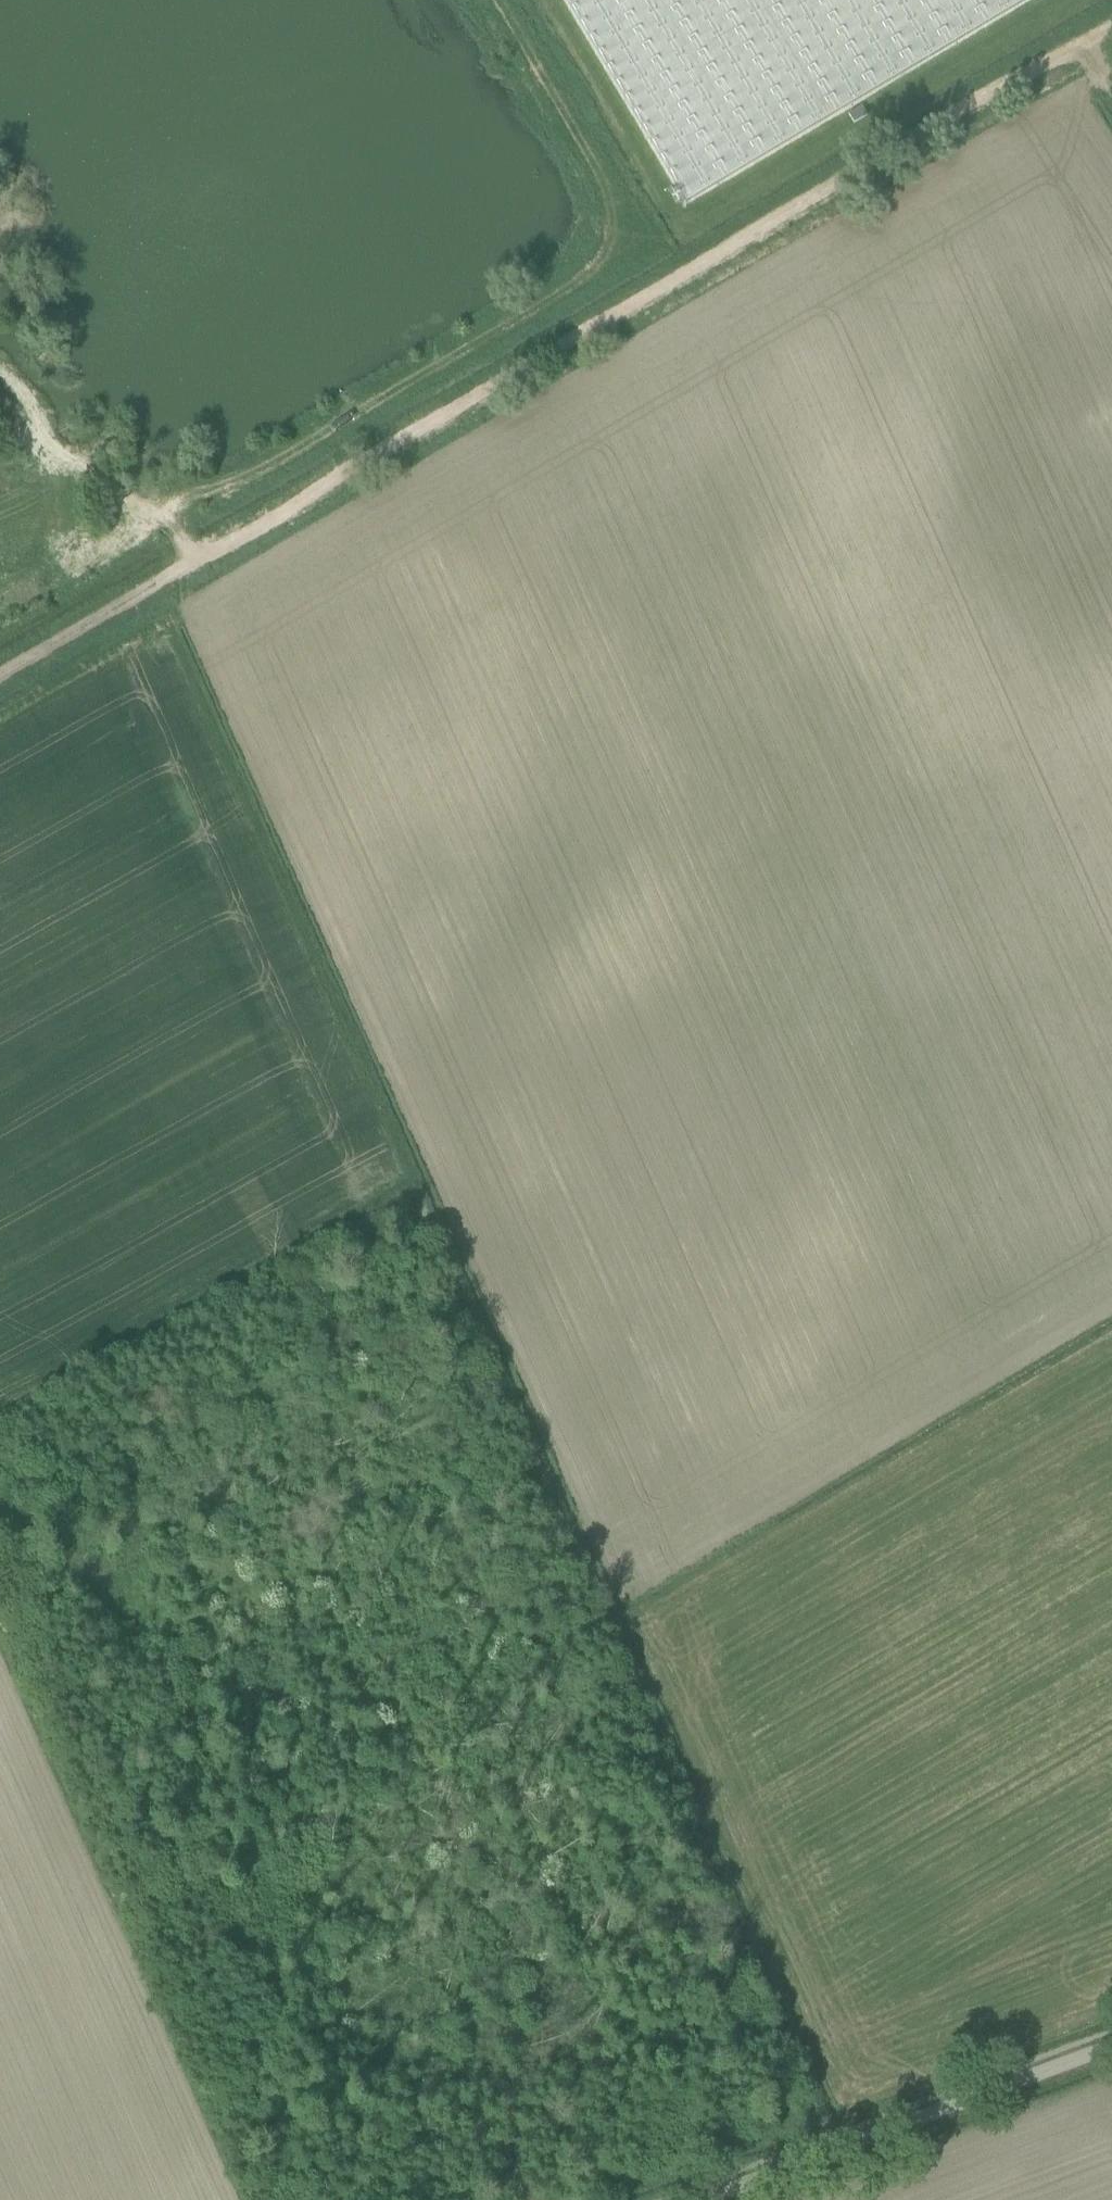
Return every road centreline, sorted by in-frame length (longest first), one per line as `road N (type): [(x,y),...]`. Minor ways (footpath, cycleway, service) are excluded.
road 1 (track): [(1086,38),(188,564)]
road 2 (unclassified): [(690,2199),(1111,2042)]

